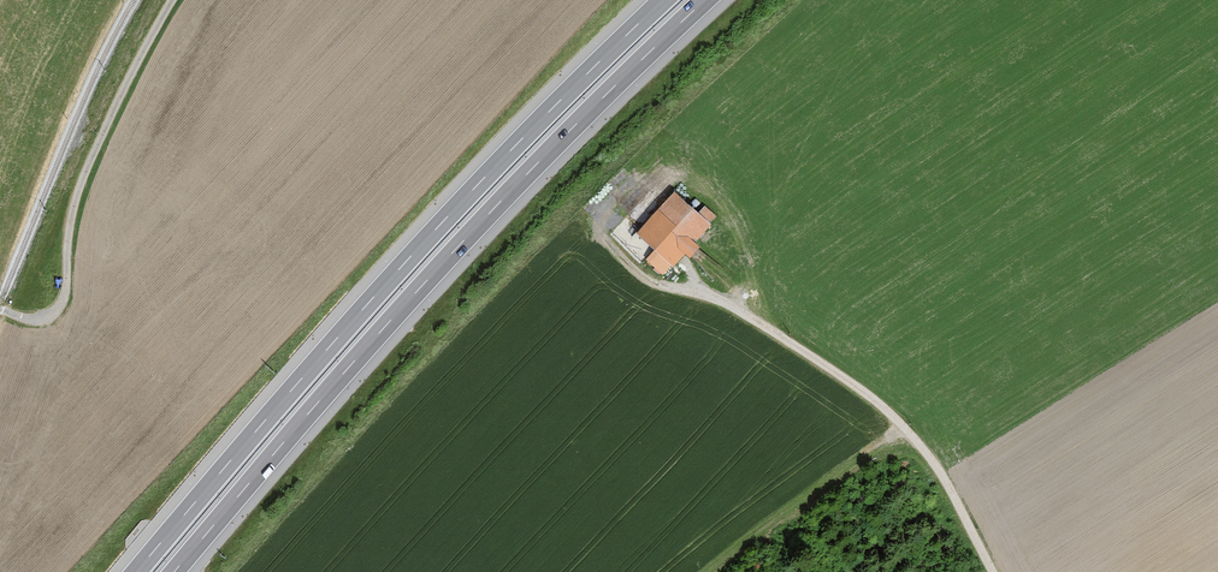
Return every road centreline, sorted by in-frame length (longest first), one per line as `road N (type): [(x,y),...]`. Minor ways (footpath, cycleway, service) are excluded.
road 1 (motorway): [(174,571),(436,270),(706,0)]
road 2 (motorway): [(663,0),(416,250),(136,571)]
road 3 (track): [(993,571),(939,467),(902,422),(716,297),(667,285)]
road 4 (track): [(0,308),(37,319),(58,307),(81,181),(172,0)]

